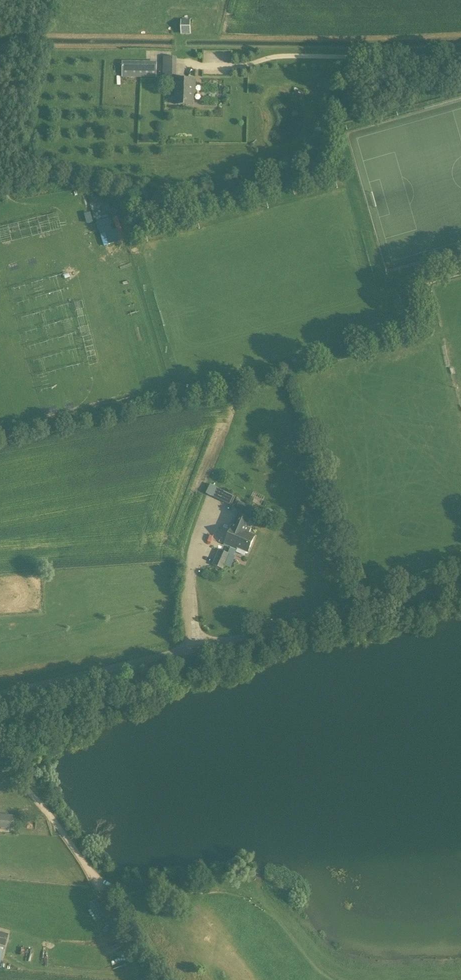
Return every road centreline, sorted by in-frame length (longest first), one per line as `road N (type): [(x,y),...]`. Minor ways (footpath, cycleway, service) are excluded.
road 1 (unclassified): [(0,694),(460,584)]
road 2 (track): [(90,881),(0,761)]

